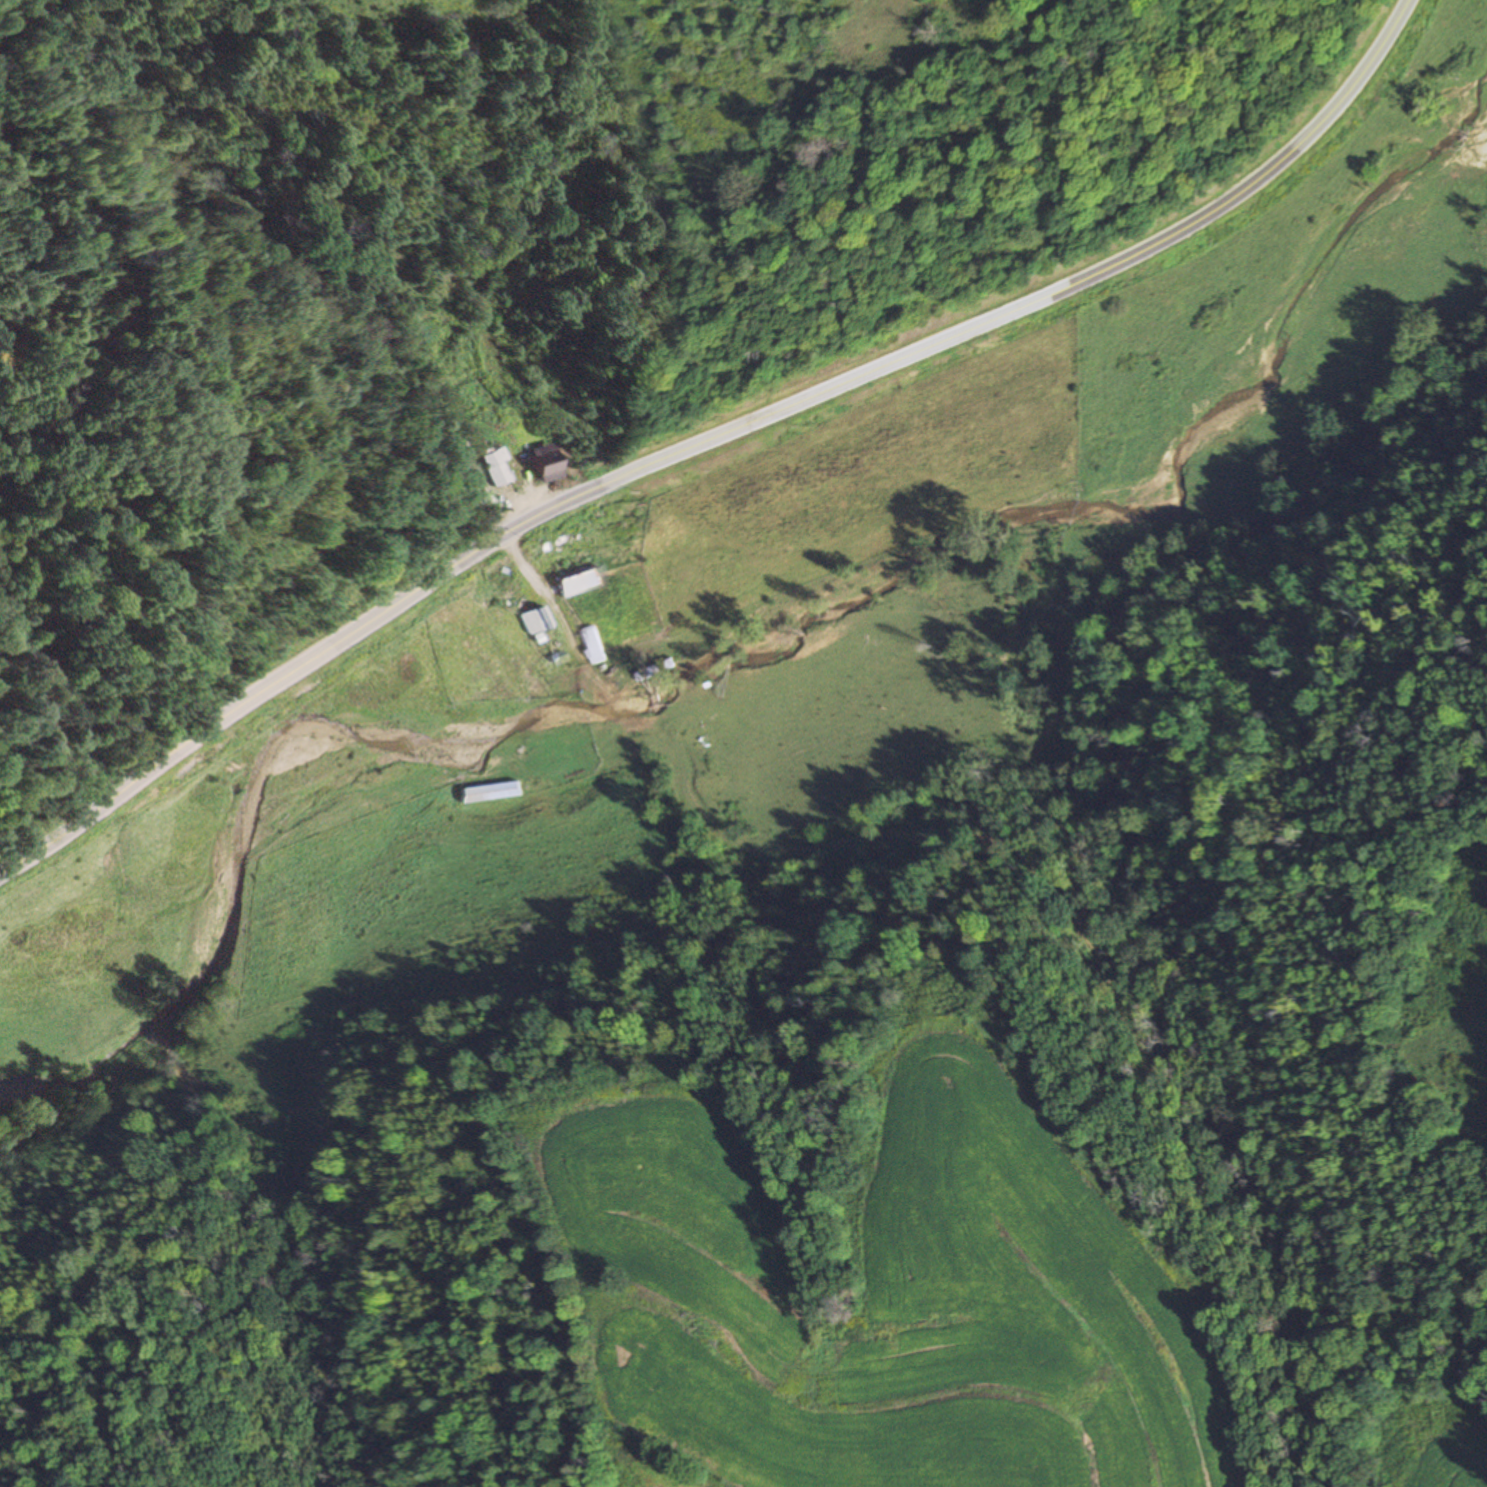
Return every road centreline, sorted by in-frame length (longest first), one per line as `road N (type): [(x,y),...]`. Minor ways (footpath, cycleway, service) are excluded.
road 1 (primary): [(1408,0),(1354,85),(1306,137),(1158,245),(525,521),(271,683),(0,873)]

